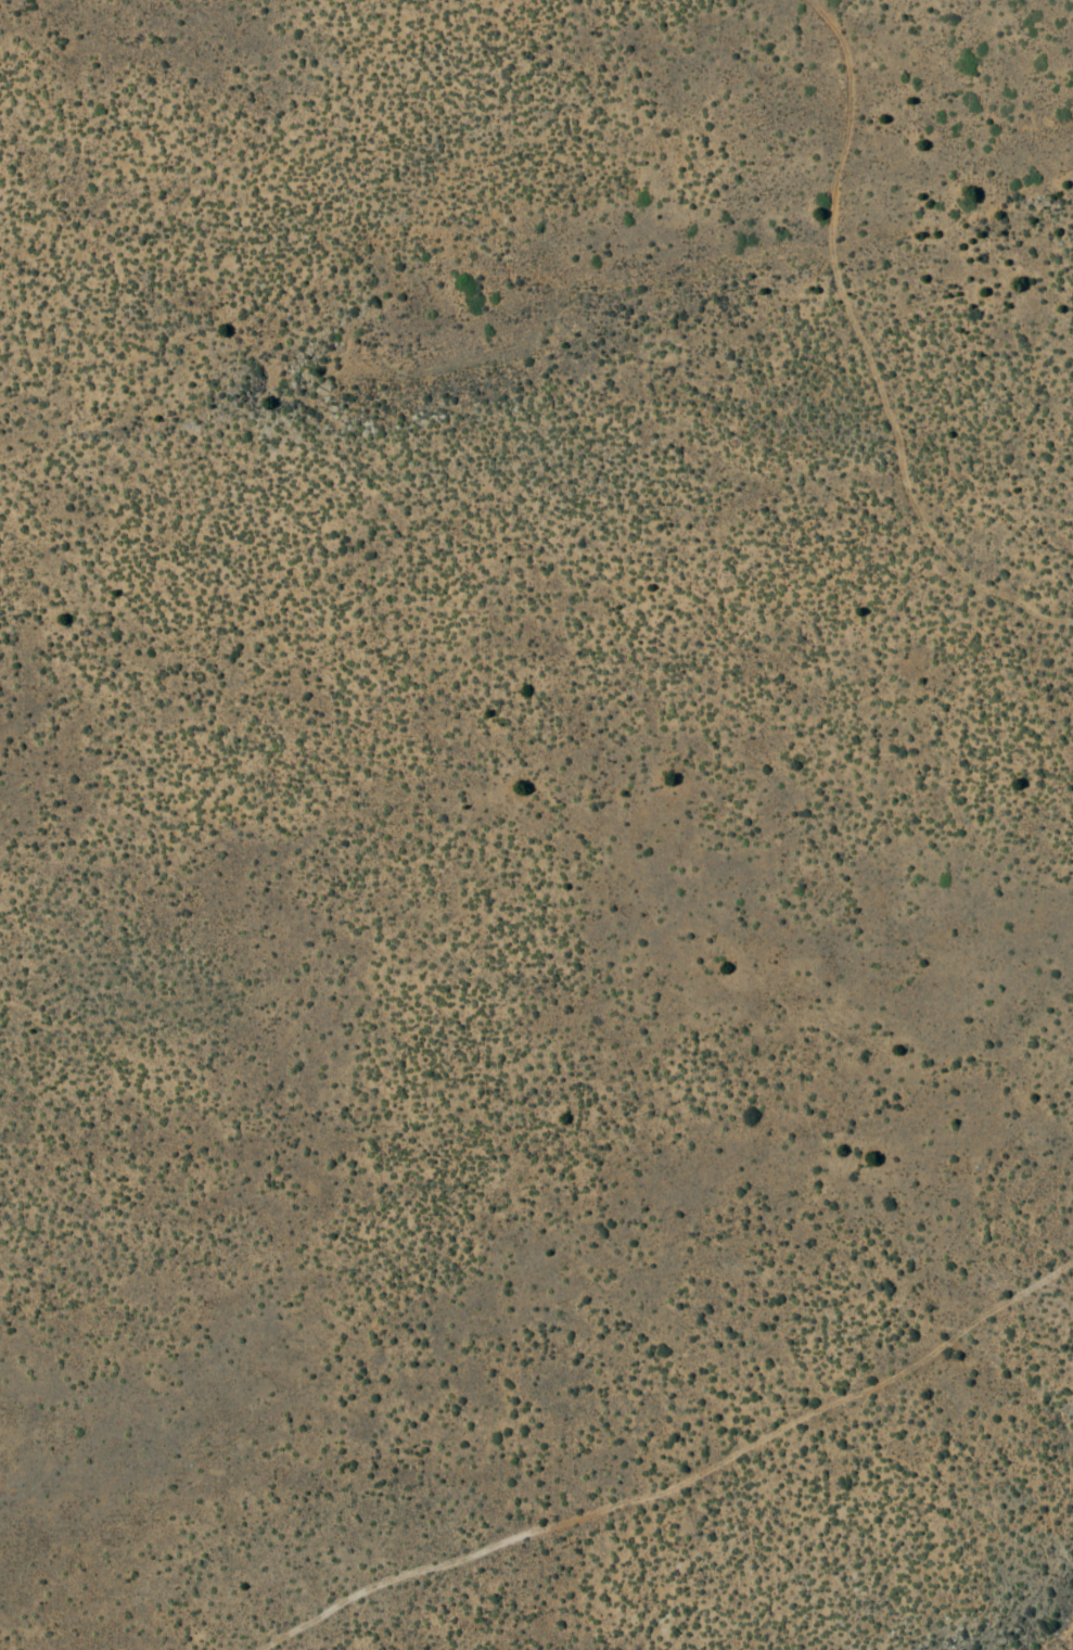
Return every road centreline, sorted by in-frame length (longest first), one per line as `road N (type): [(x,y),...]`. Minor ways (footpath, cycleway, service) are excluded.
road 1 (residential): [(202,1649),(255,1601),(423,1537),(727,1464),(1072,1227)]
road 2 (residential): [(1072,602),(1001,570),(884,394),(845,177),(845,29),(836,0)]

